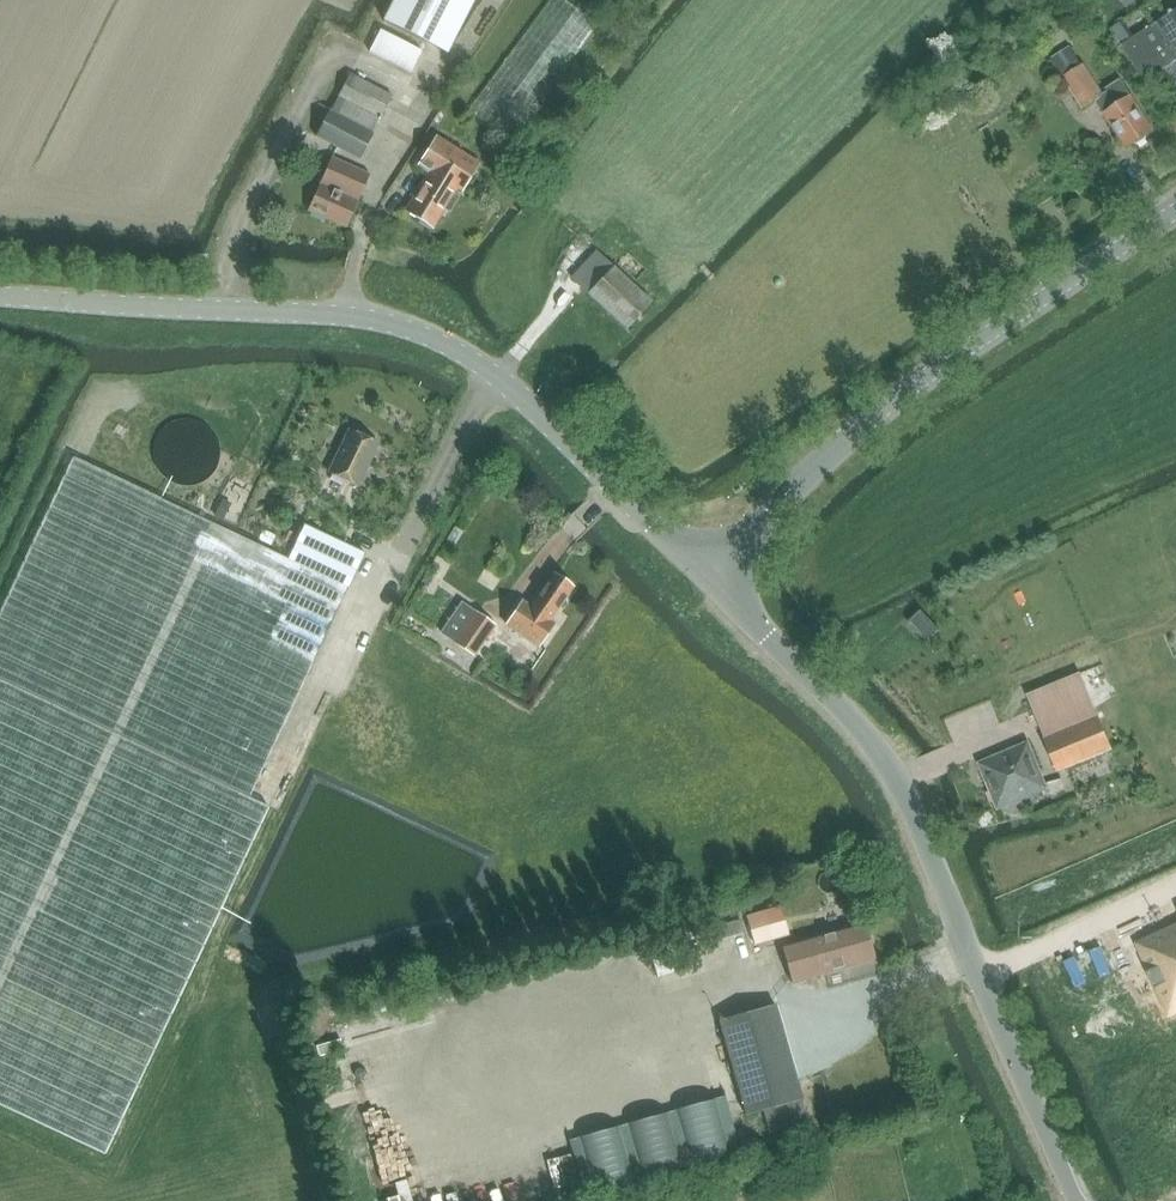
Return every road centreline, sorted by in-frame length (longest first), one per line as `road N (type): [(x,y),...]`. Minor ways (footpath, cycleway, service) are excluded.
road 1 (unclassified): [(0,292),(350,314),(412,329),(502,380),(707,574)]
road 2 (tertiary): [(1075,1200),(893,772),(707,574)]
road 3 (tertiary): [(707,574),(902,393),(1175,214)]

